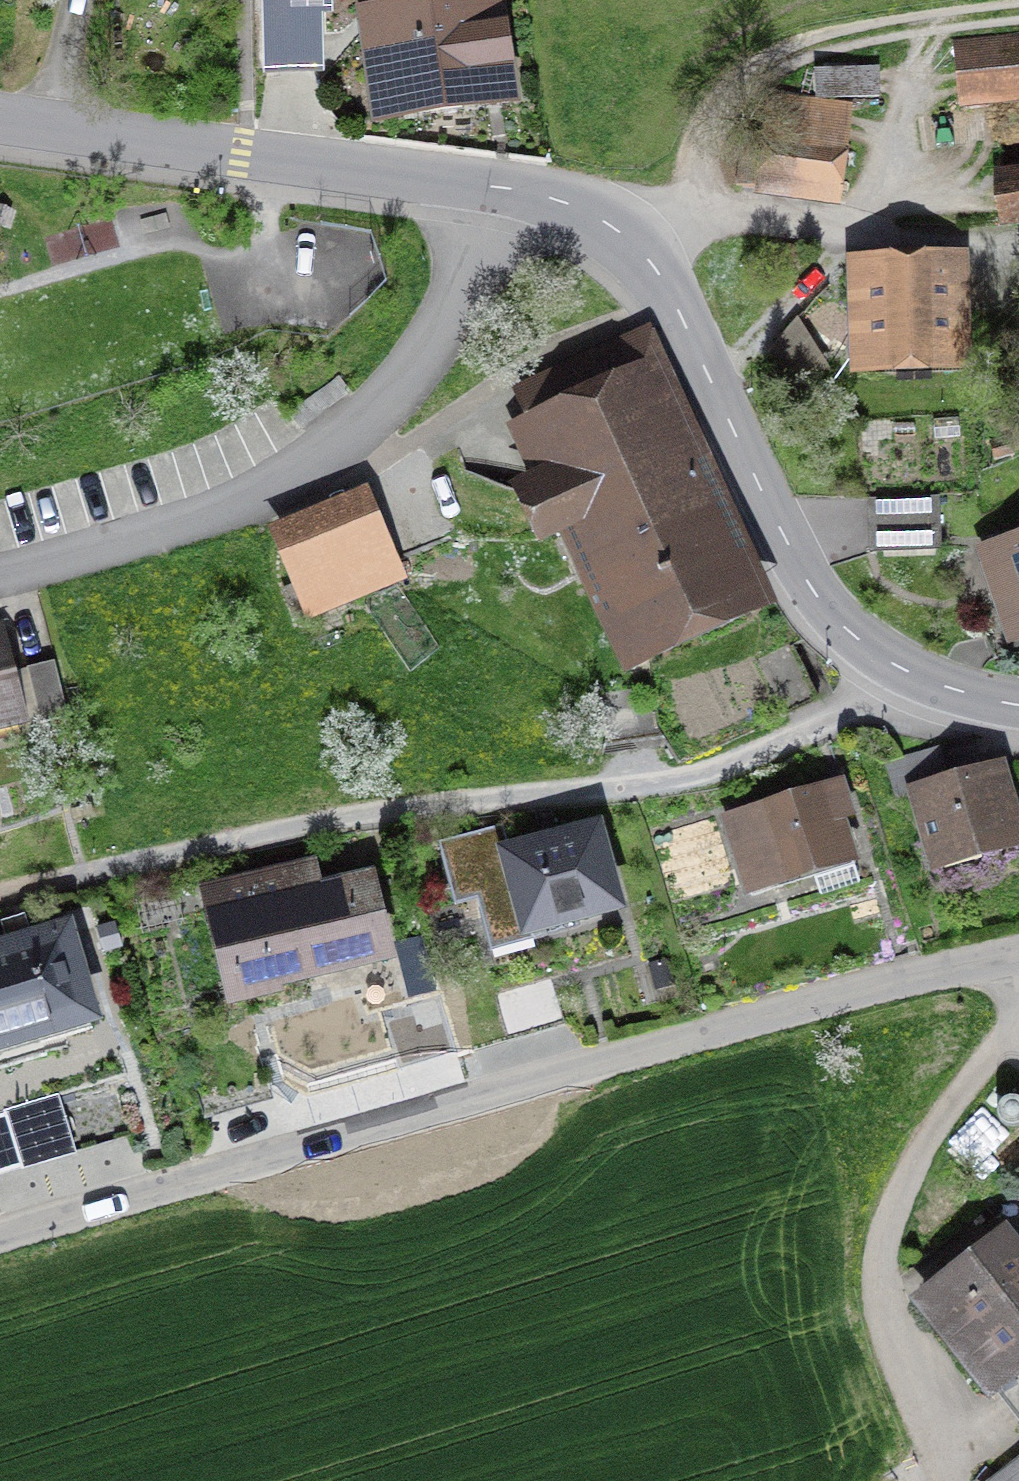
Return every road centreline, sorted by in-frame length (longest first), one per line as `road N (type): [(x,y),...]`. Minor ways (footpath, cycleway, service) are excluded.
road 1 (unclassified): [(1018,948),(231,1168),(0,1245)]
road 2 (residential): [(934,696),(652,779),(100,877)]
road 3 (unclassified): [(934,696),(804,587),(681,319),(627,241),(482,193)]
road 4 (residential): [(482,193),(464,287),(409,377),(291,483),(0,578)]
road 5 (residential): [(932,1480),(888,1380),(870,1283),(900,1170),(1018,1025)]
road 6 (unclassified): [(482,193),(0,123)]

